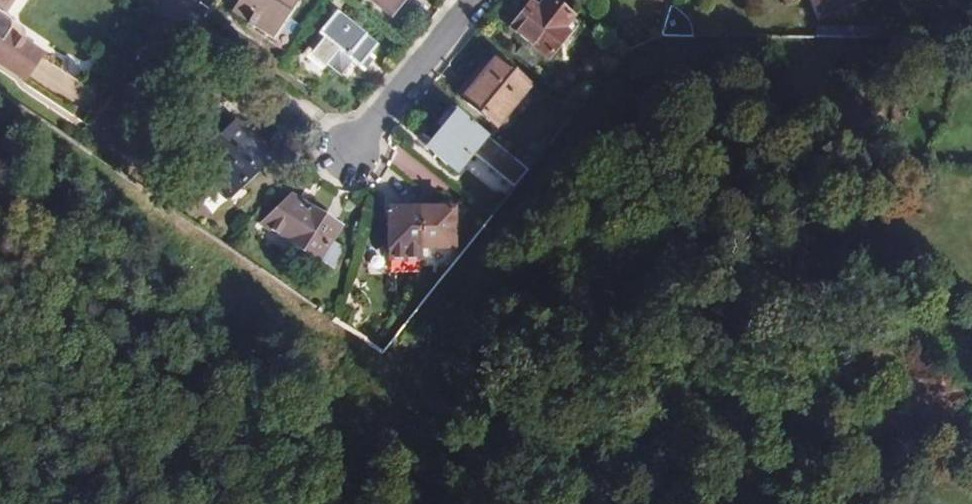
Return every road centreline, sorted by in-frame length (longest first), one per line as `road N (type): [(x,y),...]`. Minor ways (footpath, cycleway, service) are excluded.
road 1 (residential): [(475,0),(351,155)]
road 2 (residential): [(180,0),(99,134)]

